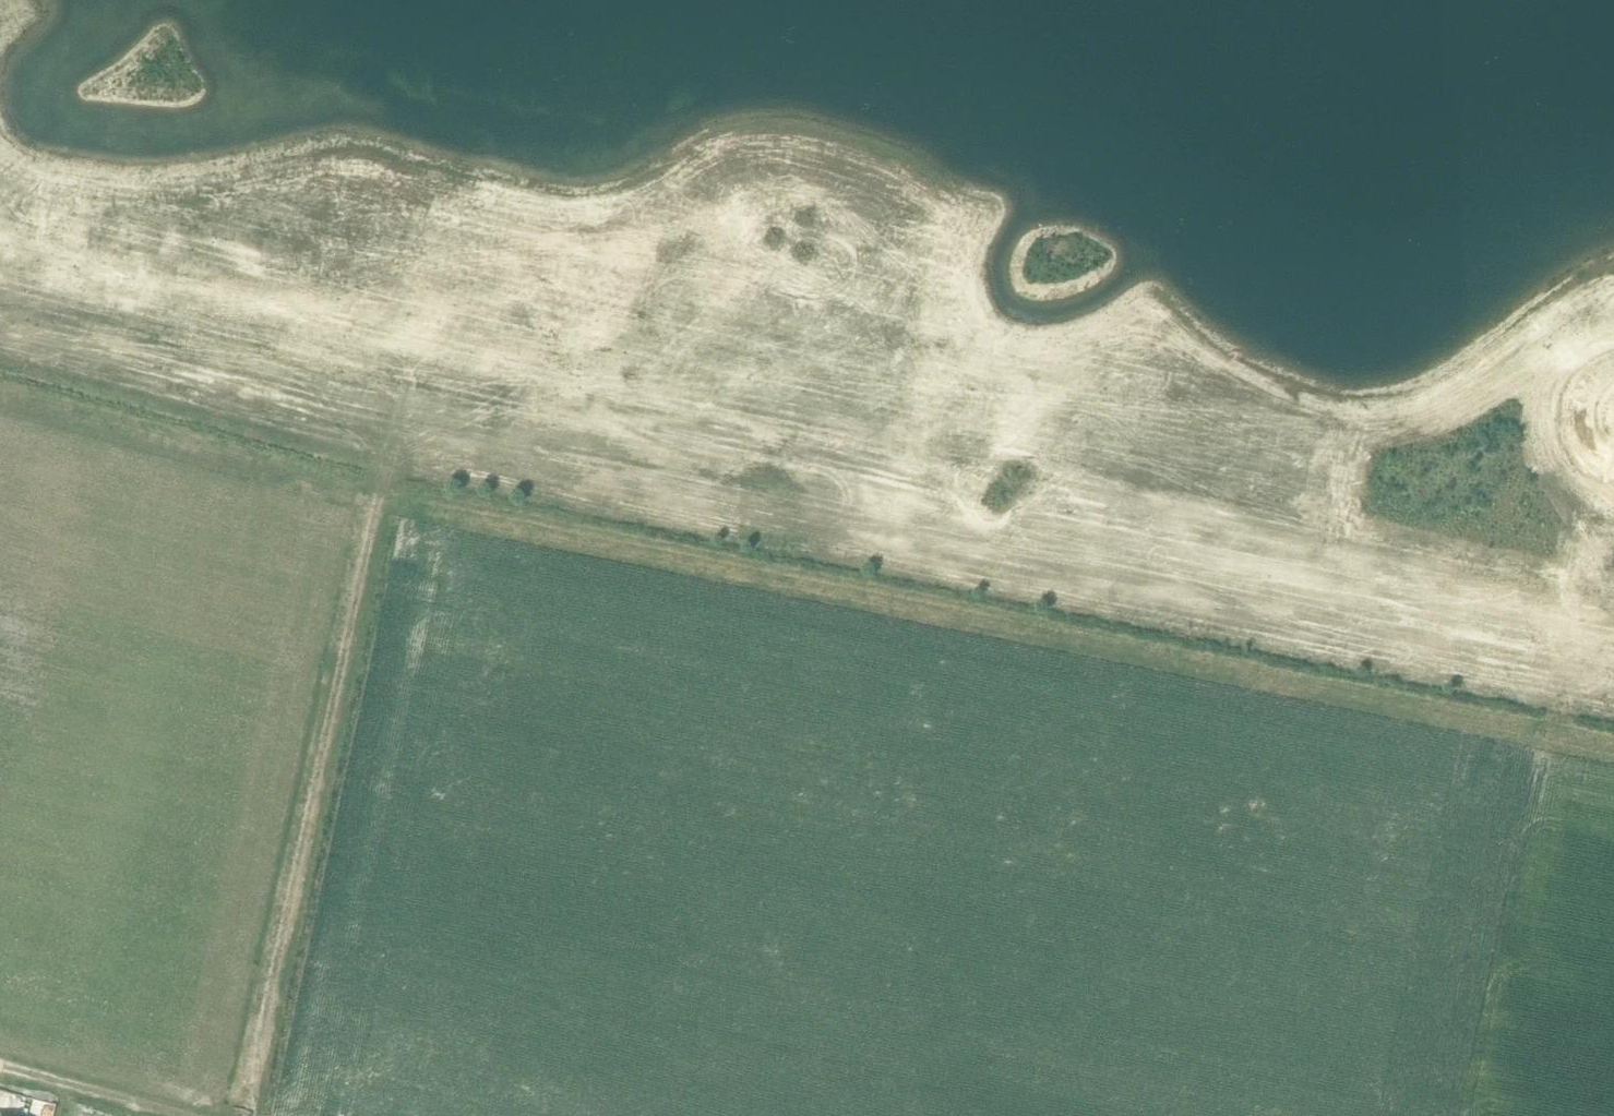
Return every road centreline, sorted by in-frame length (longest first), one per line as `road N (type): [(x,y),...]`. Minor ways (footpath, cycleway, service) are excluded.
road 1 (track): [(245,1115),(387,492)]
road 2 (track): [(0,1063),(190,1115)]

